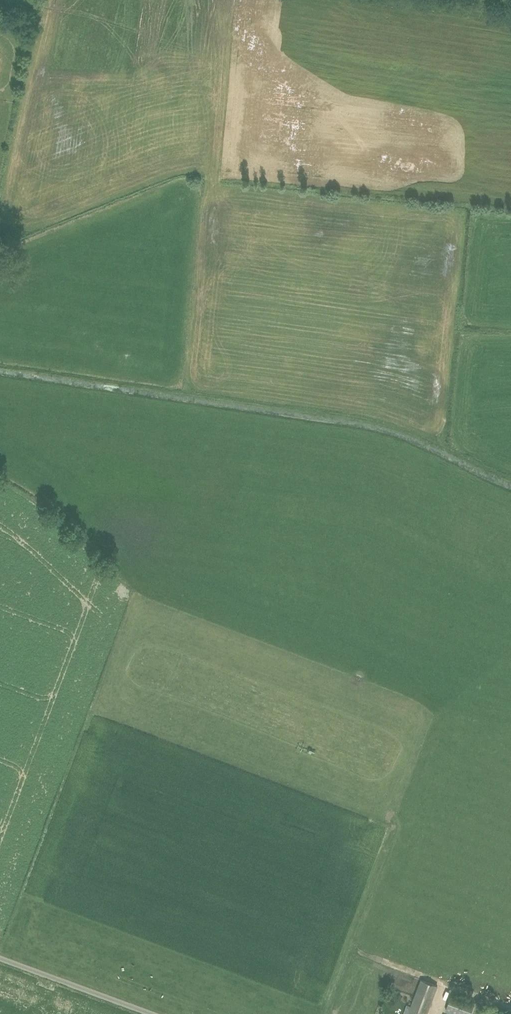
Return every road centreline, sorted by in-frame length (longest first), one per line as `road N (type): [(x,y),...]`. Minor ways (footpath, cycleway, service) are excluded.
road 1 (track): [(146,1013),(0,959)]

